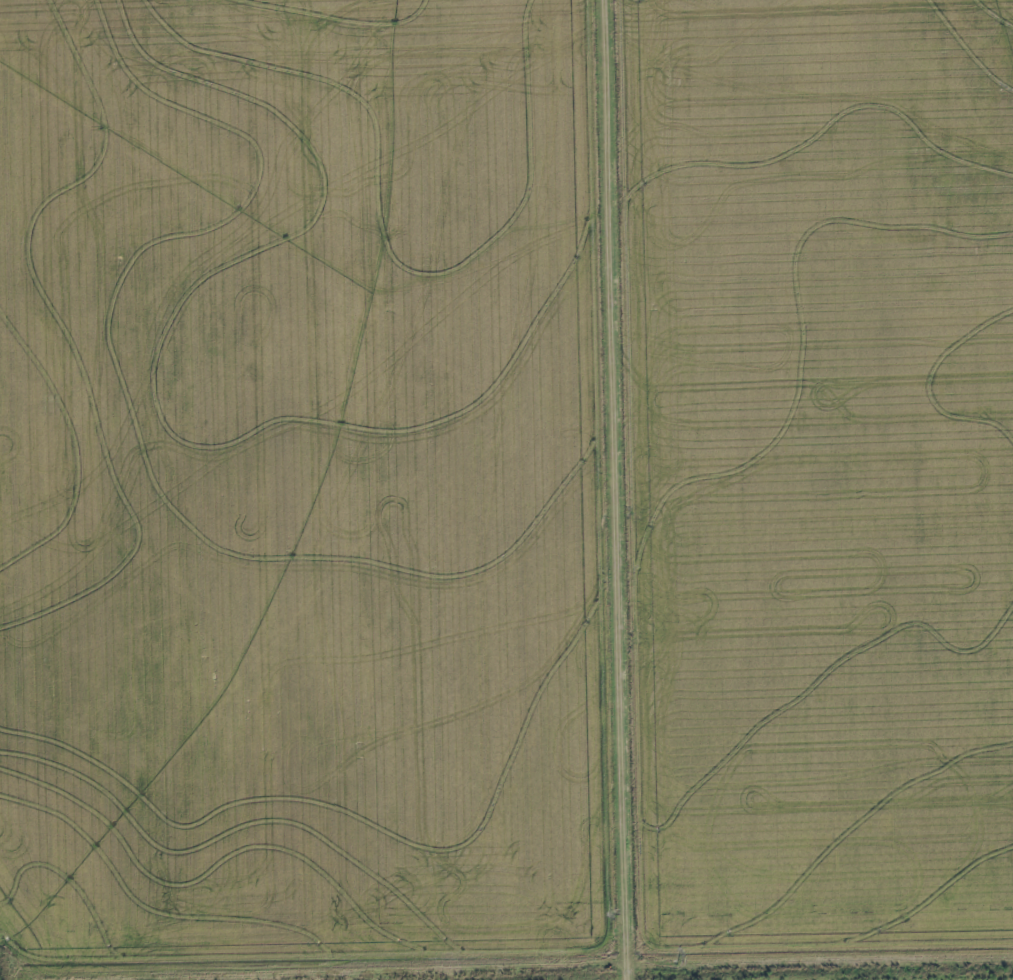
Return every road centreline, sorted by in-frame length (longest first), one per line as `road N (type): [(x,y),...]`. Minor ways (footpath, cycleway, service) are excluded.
road 1 (track): [(646,979),(624,0)]

